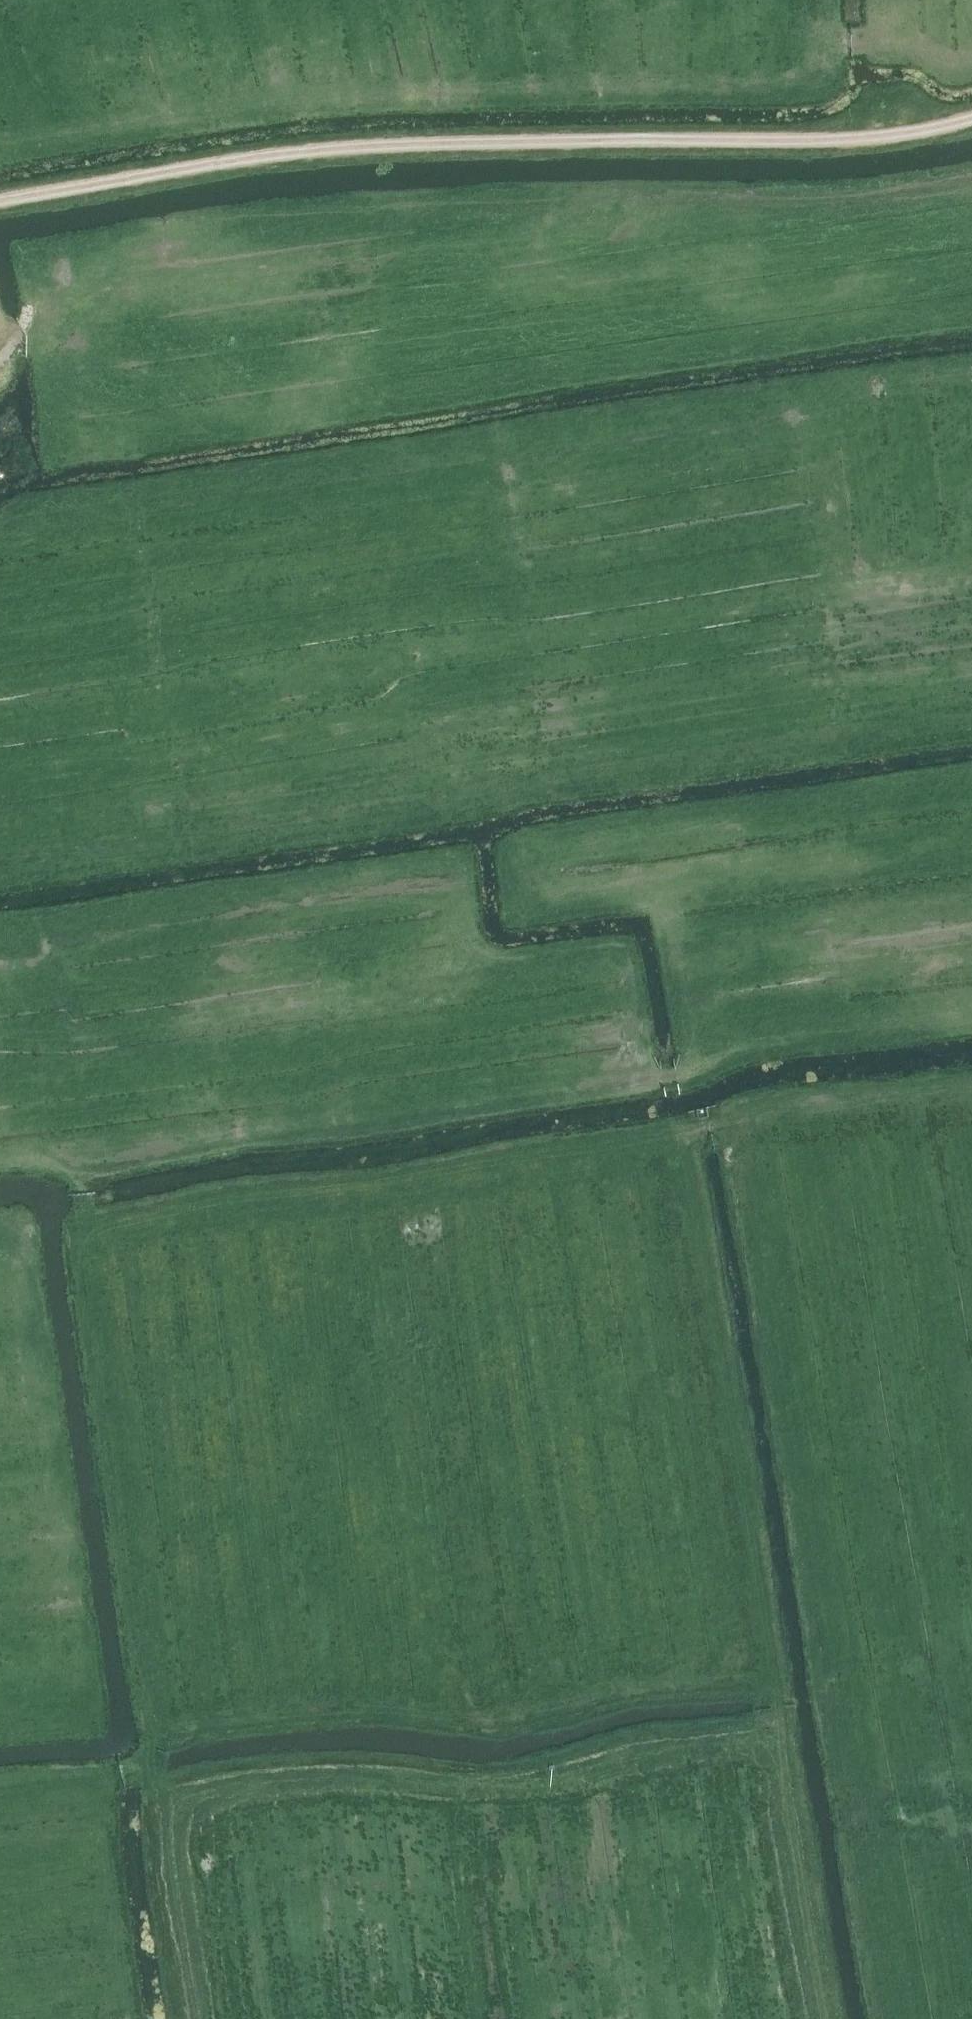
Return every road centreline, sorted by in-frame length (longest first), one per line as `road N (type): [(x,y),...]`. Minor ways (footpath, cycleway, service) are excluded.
road 1 (track): [(971,118),(845,138),(374,146),(0,200)]

